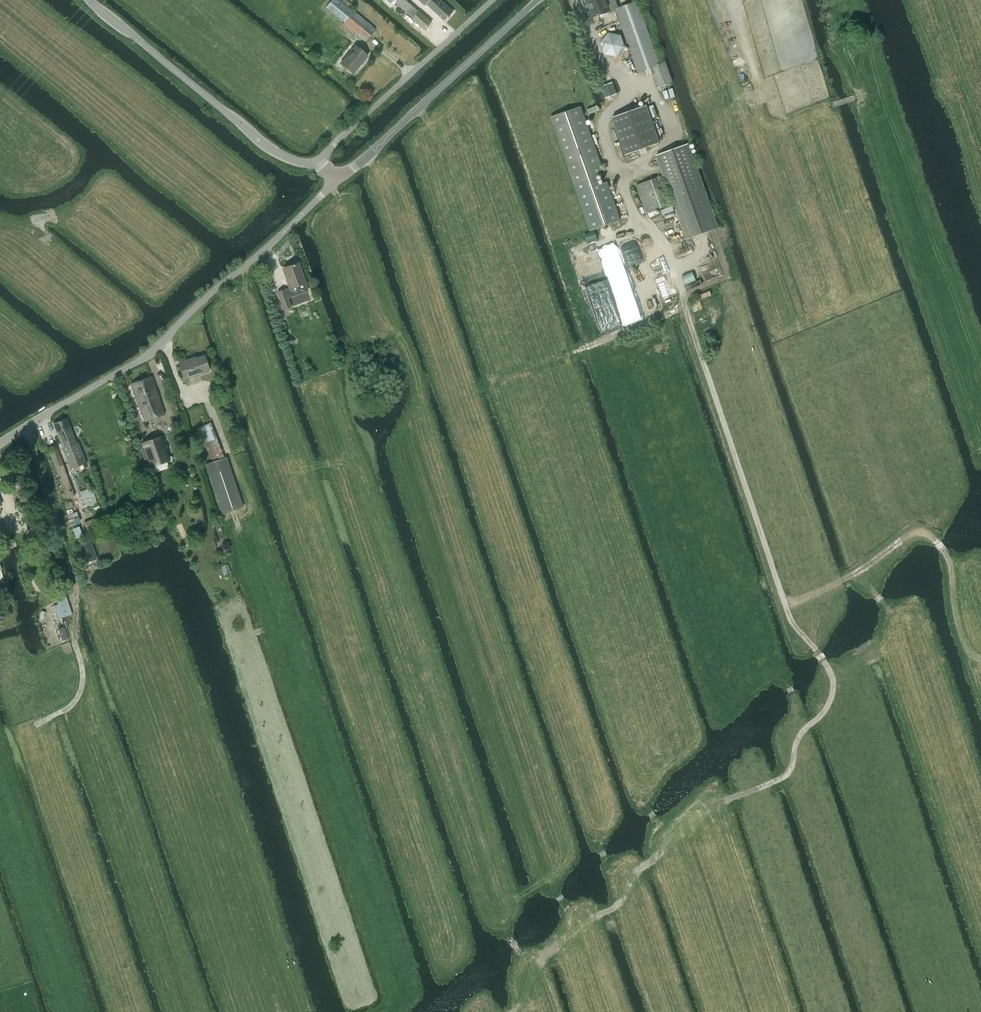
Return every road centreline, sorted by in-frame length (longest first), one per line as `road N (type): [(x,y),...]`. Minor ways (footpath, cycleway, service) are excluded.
road 1 (track): [(598,919),(719,805),(785,777),(799,737),(833,691),(833,675),(789,616),(683,304)]
road 2 (track): [(980,659),(971,656),(955,615),(944,549),(913,522),(767,94)]
road 3 (unclassified): [(0,442),(151,351),(338,183)]
road 4 (unclassified): [(320,160),(307,164),(273,150),(88,0)]
road 5 (unclassified): [(338,183),(539,0)]
road 6 (unclassified): [(489,0),(320,160)]

